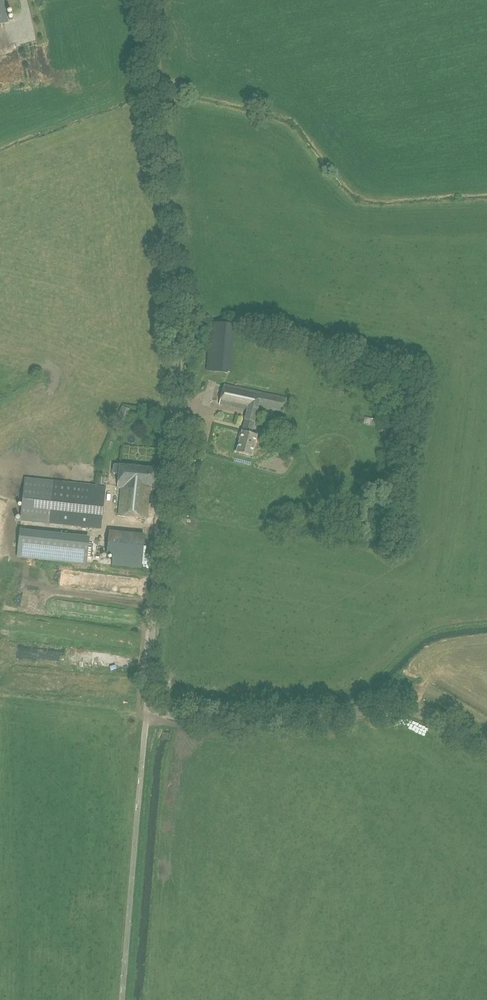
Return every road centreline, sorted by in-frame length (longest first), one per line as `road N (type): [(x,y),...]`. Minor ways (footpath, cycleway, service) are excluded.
road 1 (unclassified): [(486,747),(411,706),(312,715),(146,712),(166,370),(145,0)]

